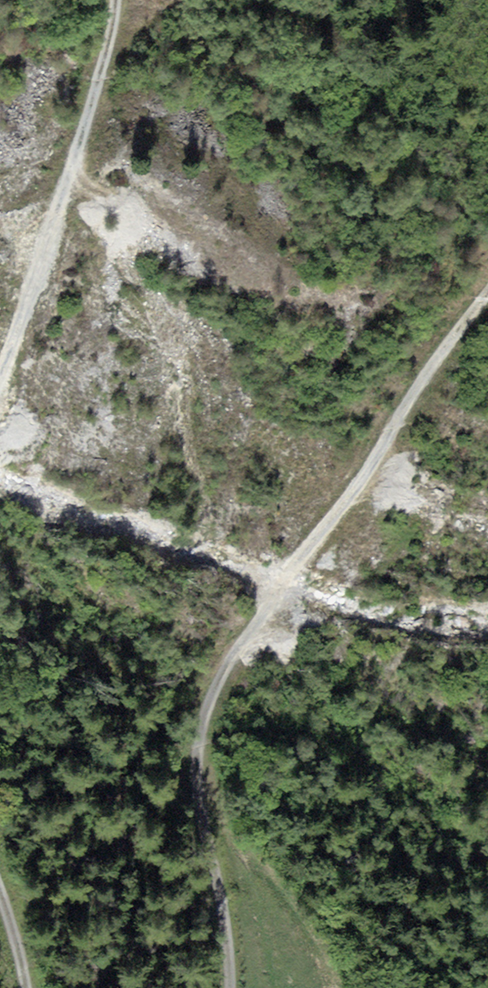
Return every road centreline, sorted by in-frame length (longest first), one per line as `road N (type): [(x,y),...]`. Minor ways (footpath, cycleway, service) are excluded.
road 1 (track): [(487,284),(230,665),(199,731),(194,771),(223,928),(222,987)]
road 2 (track): [(0,367),(54,220),(117,0)]

